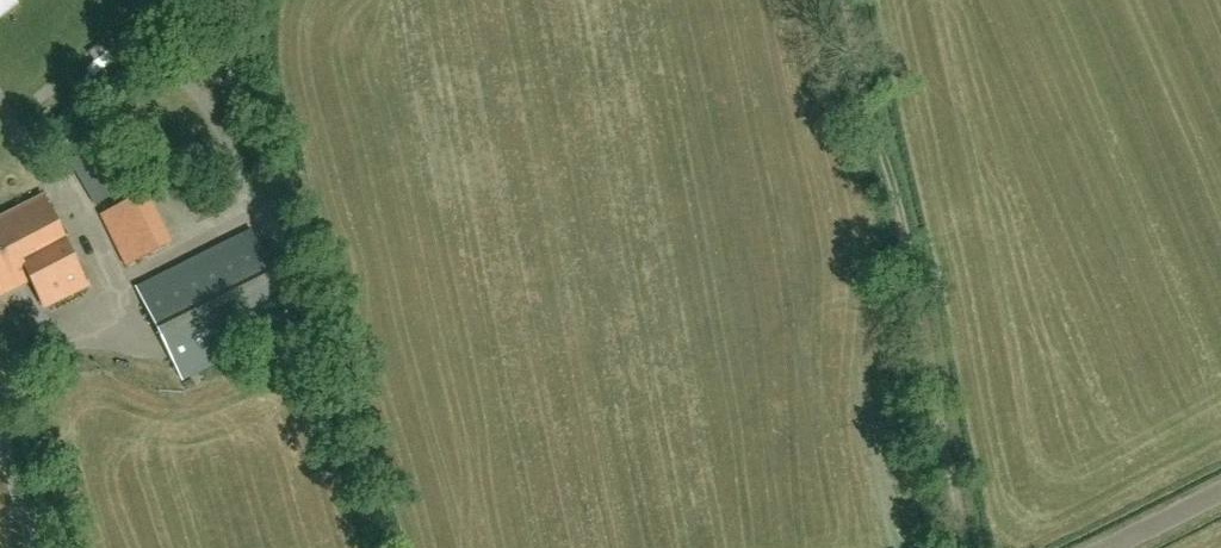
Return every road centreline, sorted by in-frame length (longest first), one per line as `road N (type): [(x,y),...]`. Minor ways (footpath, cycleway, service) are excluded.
road 1 (track): [(968,547),(850,0)]
road 2 (unclassified): [(1095,547),(1220,484)]
road 3 (unclassified): [(31,547),(0,432)]

